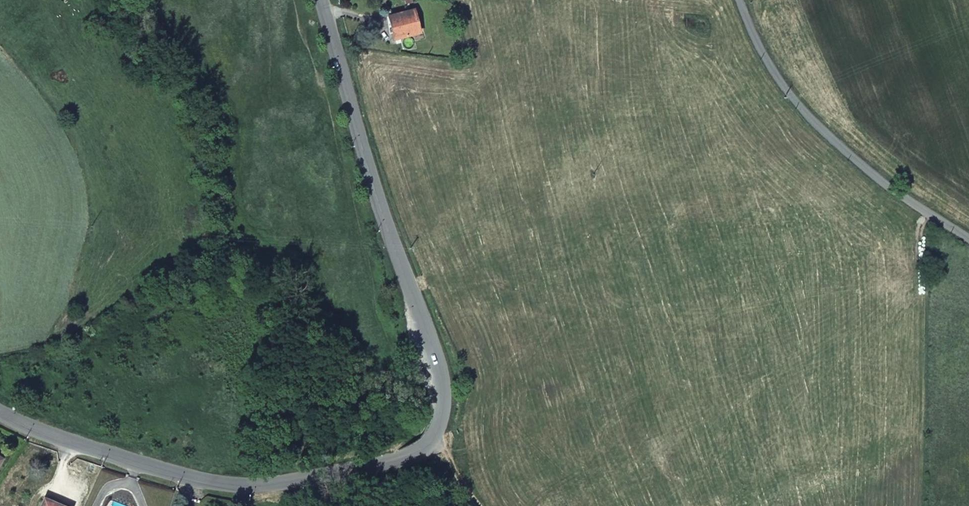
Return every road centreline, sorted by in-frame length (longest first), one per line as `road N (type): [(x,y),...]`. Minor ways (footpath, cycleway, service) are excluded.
road 1 (secondary): [(0,409),(164,468),(250,485),(368,466),(427,444),(443,404),(438,357),(390,233),(323,0)]
road 2 (residential): [(968,238),(882,182),(813,120),(770,67),(739,0)]

